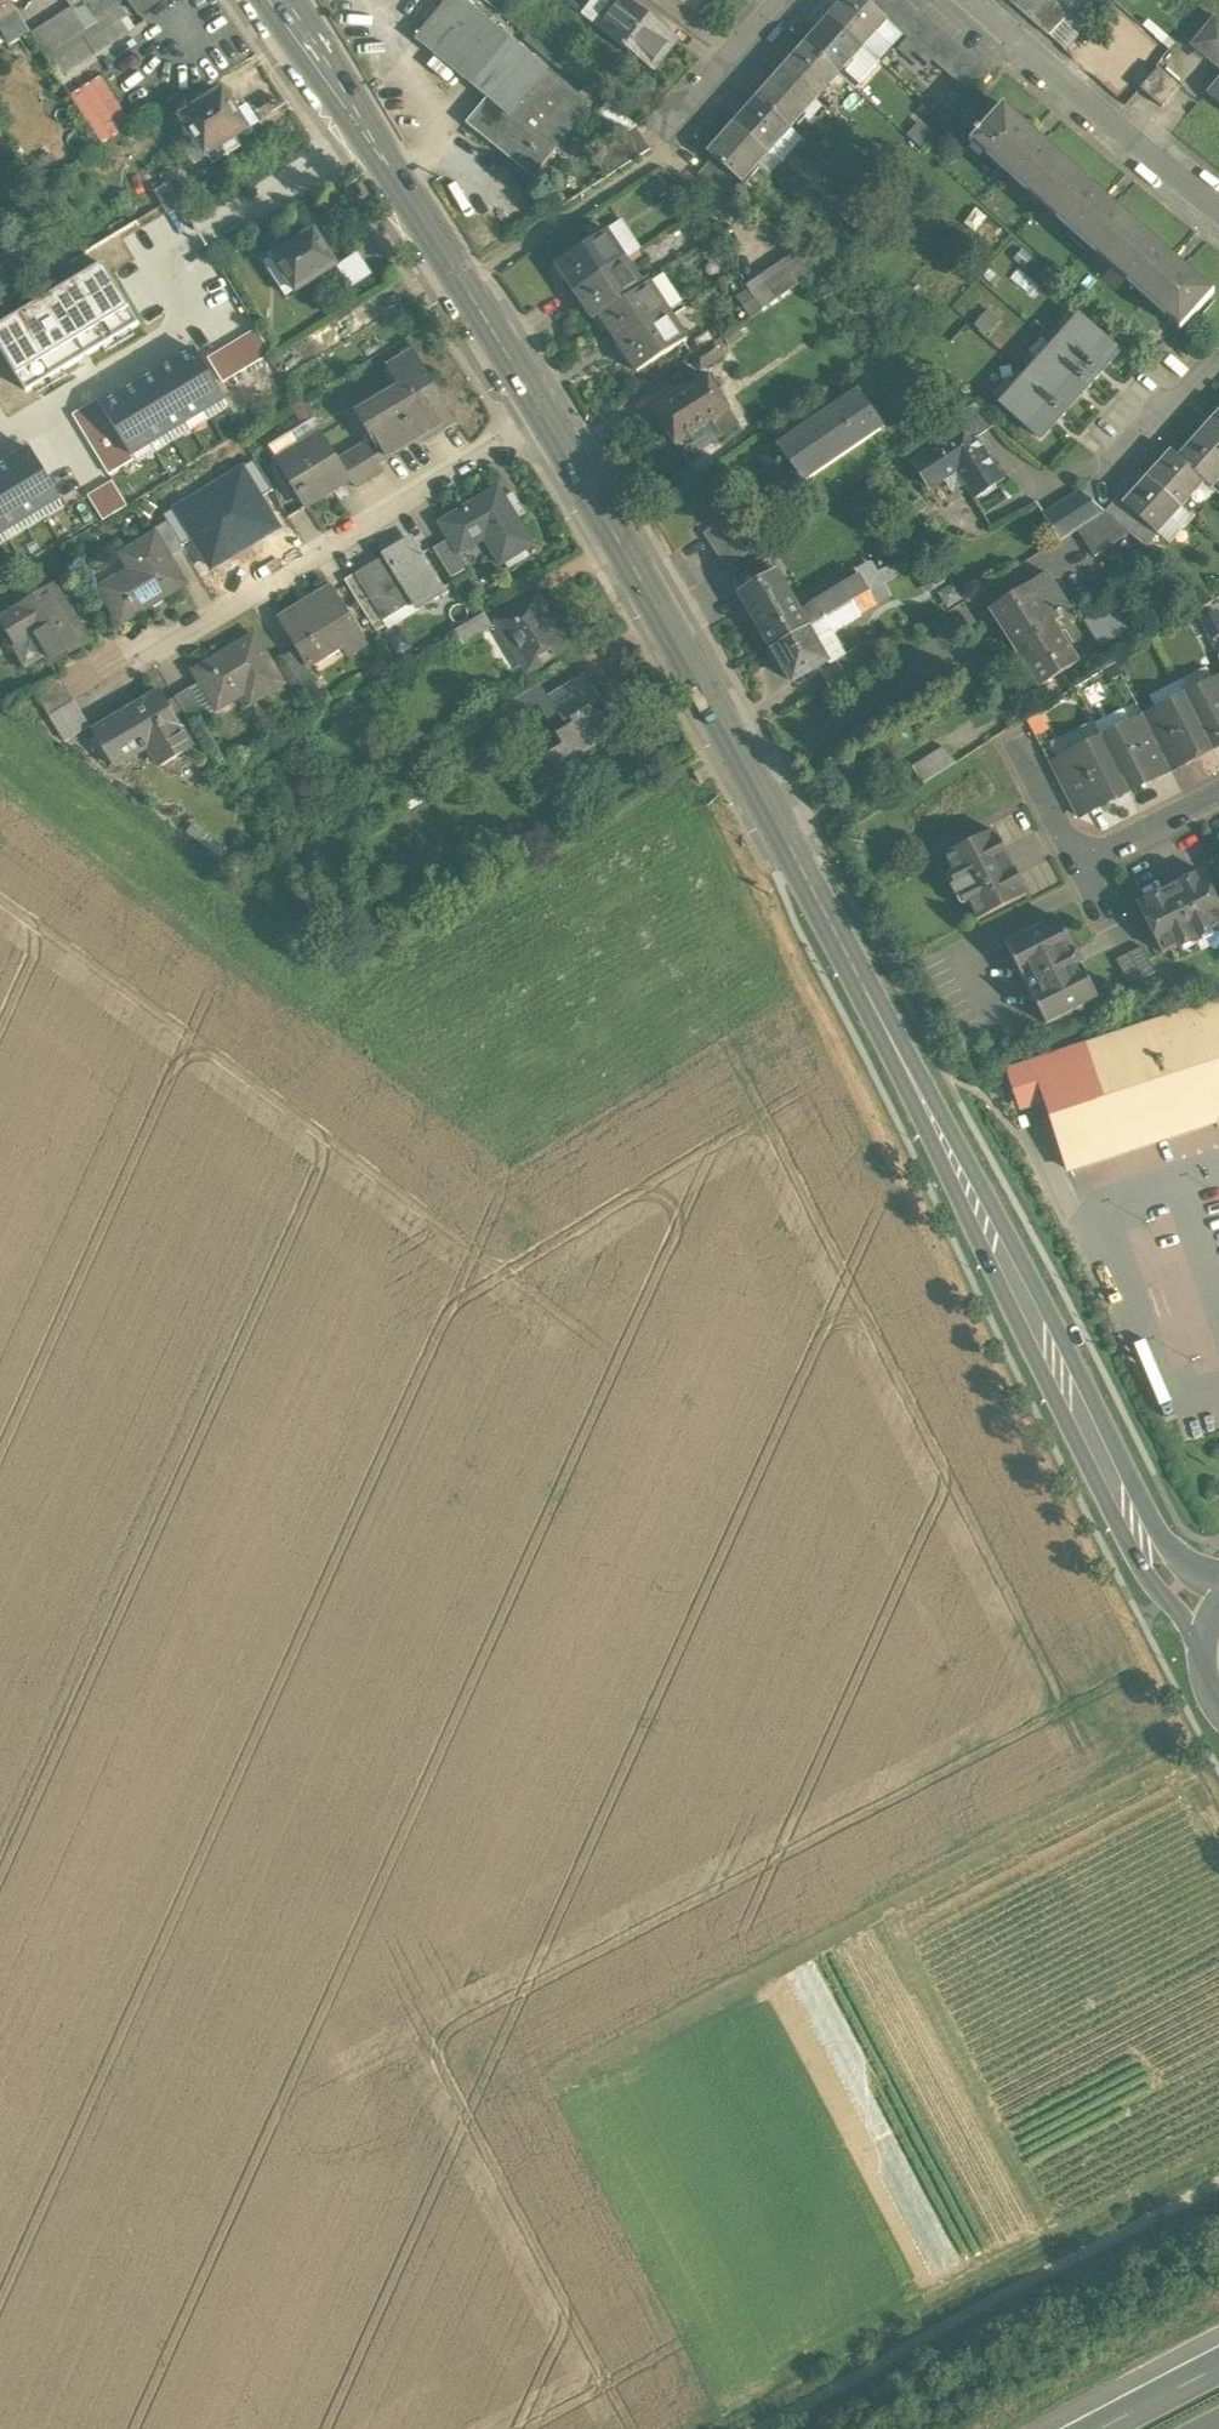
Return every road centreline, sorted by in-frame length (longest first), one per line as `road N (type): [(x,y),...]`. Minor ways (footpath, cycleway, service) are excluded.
road 1 (secondary): [(1218,1609),(1177,1587),(1148,1546),(842,936),(636,559),(550,422)]
road 2 (residential): [(1218,1714),(1108,1797),(913,1858),(0,2319)]
road 3 (residential): [(467,1120),(771,1722)]
road 4 (track): [(757,2428),(1218,2180)]
road 5 (residential): [(104,669),(174,661),(550,422)]
road 6 (residential): [(54,413),(181,333),(188,251),(369,139)]
road 7 (residential): [(144,1278),(467,1120)]
road 8 (secondary): [(550,422),(369,139)]
road 9 (residential): [(978,0),(1218,206)]
road 10 (residential): [(1218,791),(1080,863),(1015,733)]
road 11 (residential): [(1218,352),(1103,475),(1047,491),(997,439)]
road 12 (residential): [(144,1278),(21,1029)]
road 13 (residential): [(794,0),(672,143)]
road 14 (residential): [(21,1029),(179,952)]
road 15 (secondary): [(369,139),(279,0)]
road 16 (residential): [(0,1348),(144,1278)]
road 17 (motorway): [(1218,2358),(1084,2428)]

